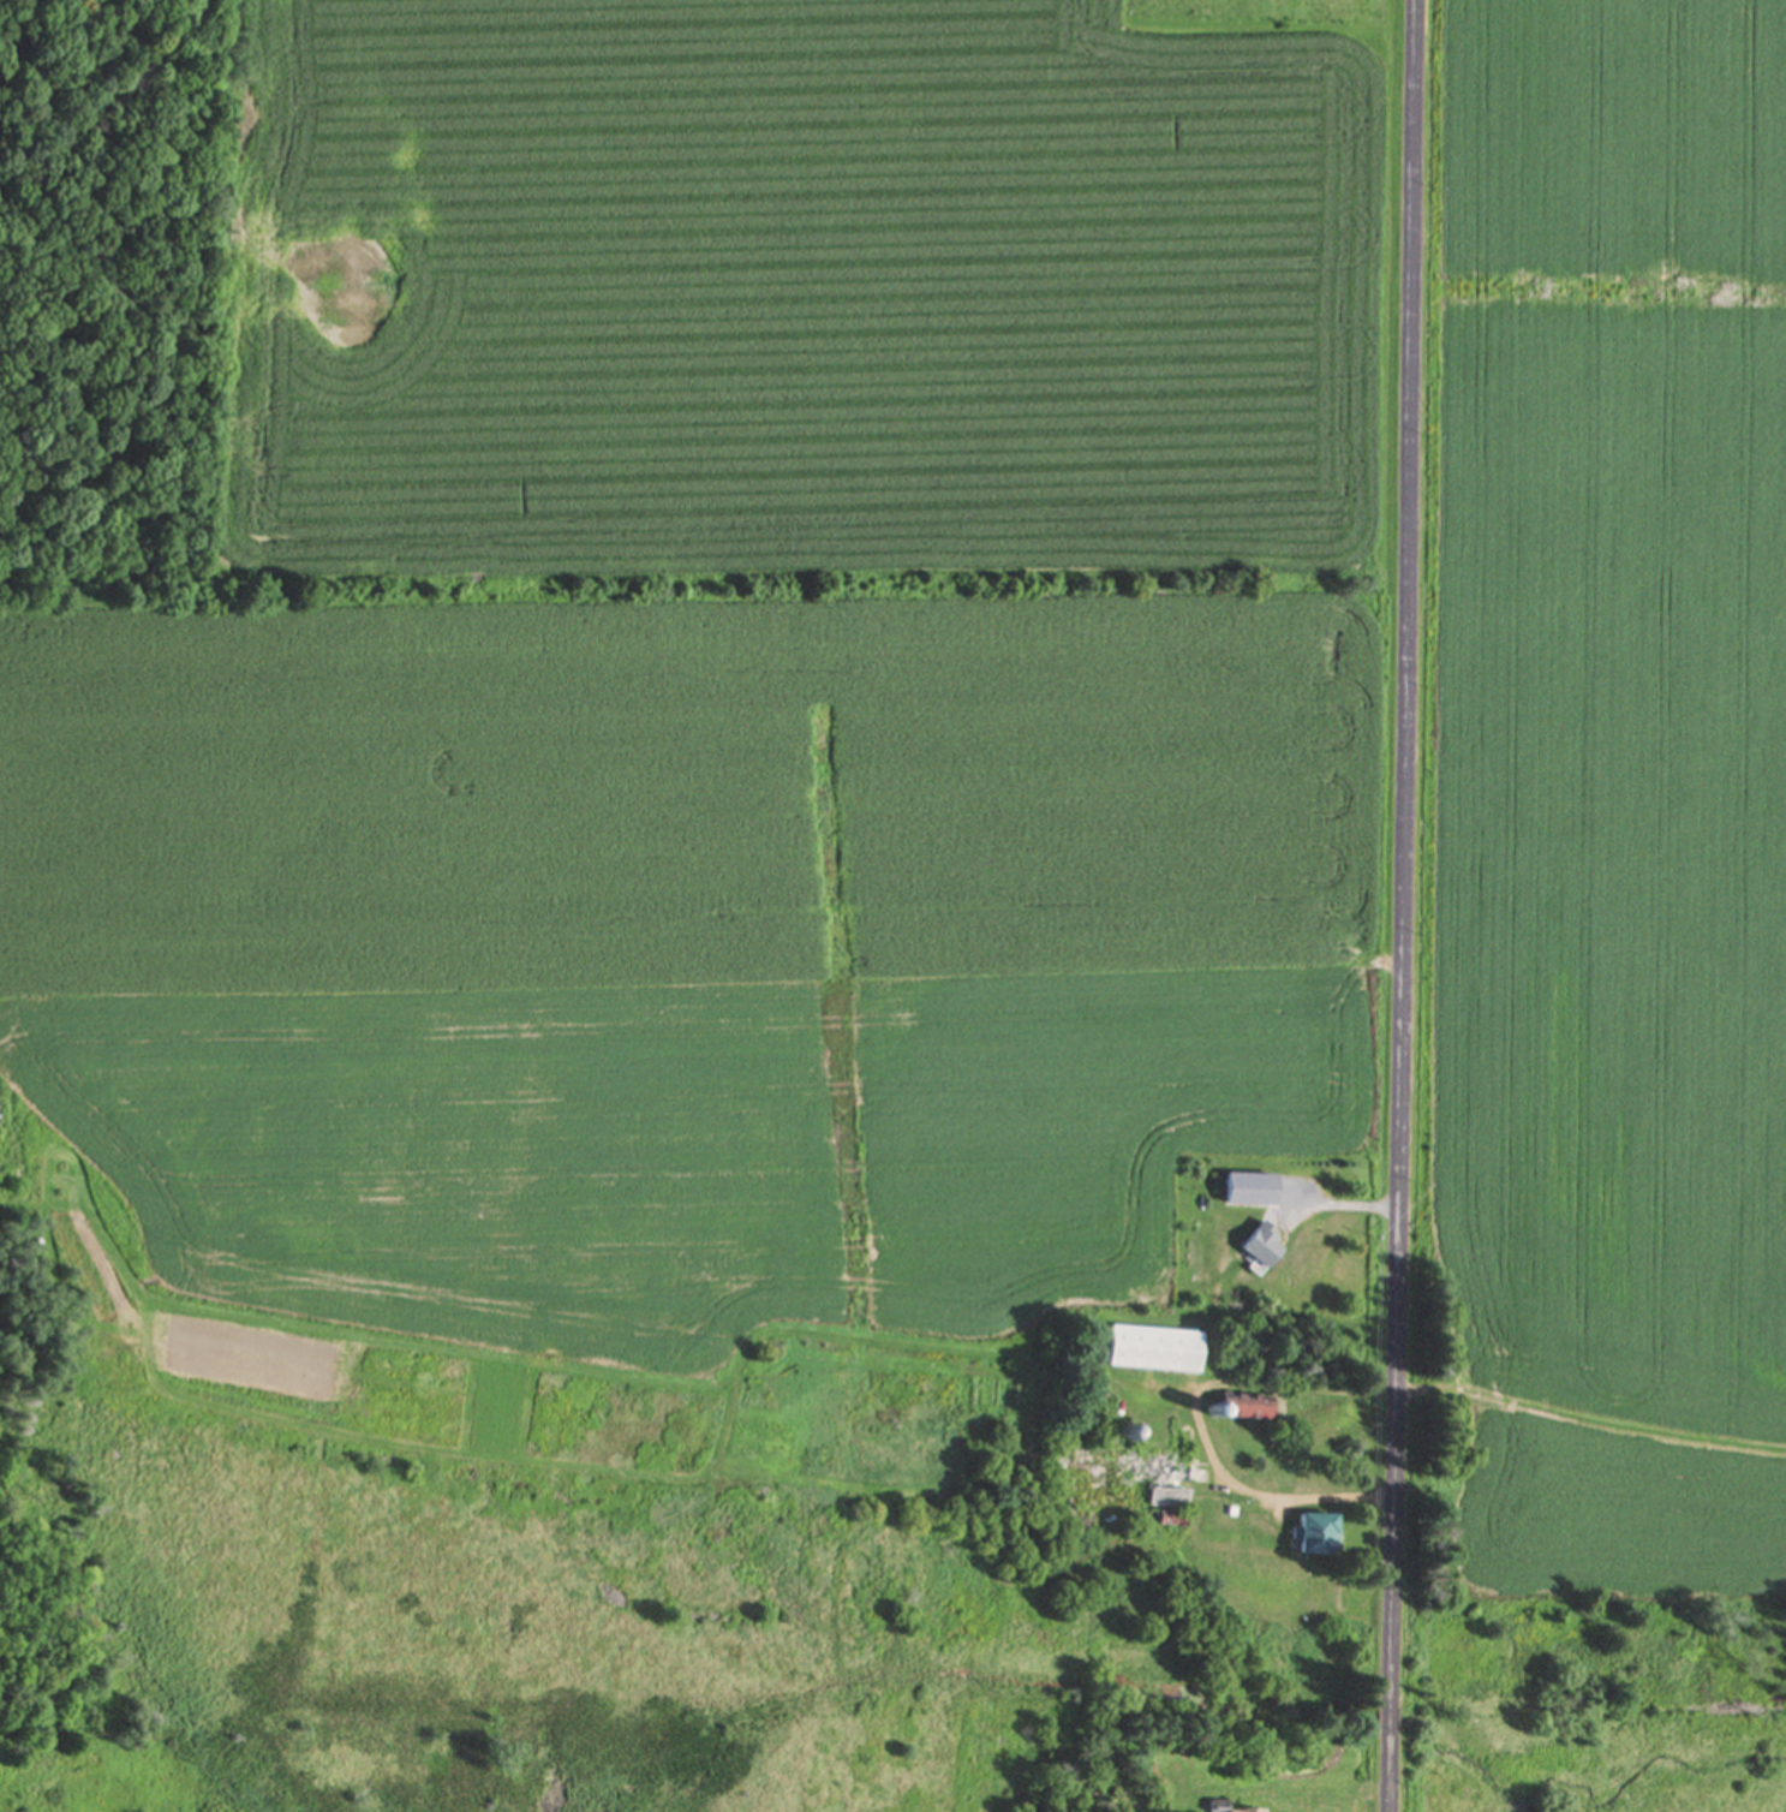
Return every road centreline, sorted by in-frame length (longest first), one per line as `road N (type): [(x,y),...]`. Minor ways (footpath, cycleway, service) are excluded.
road 1 (residential): [(1388,1811),(1413,0)]

